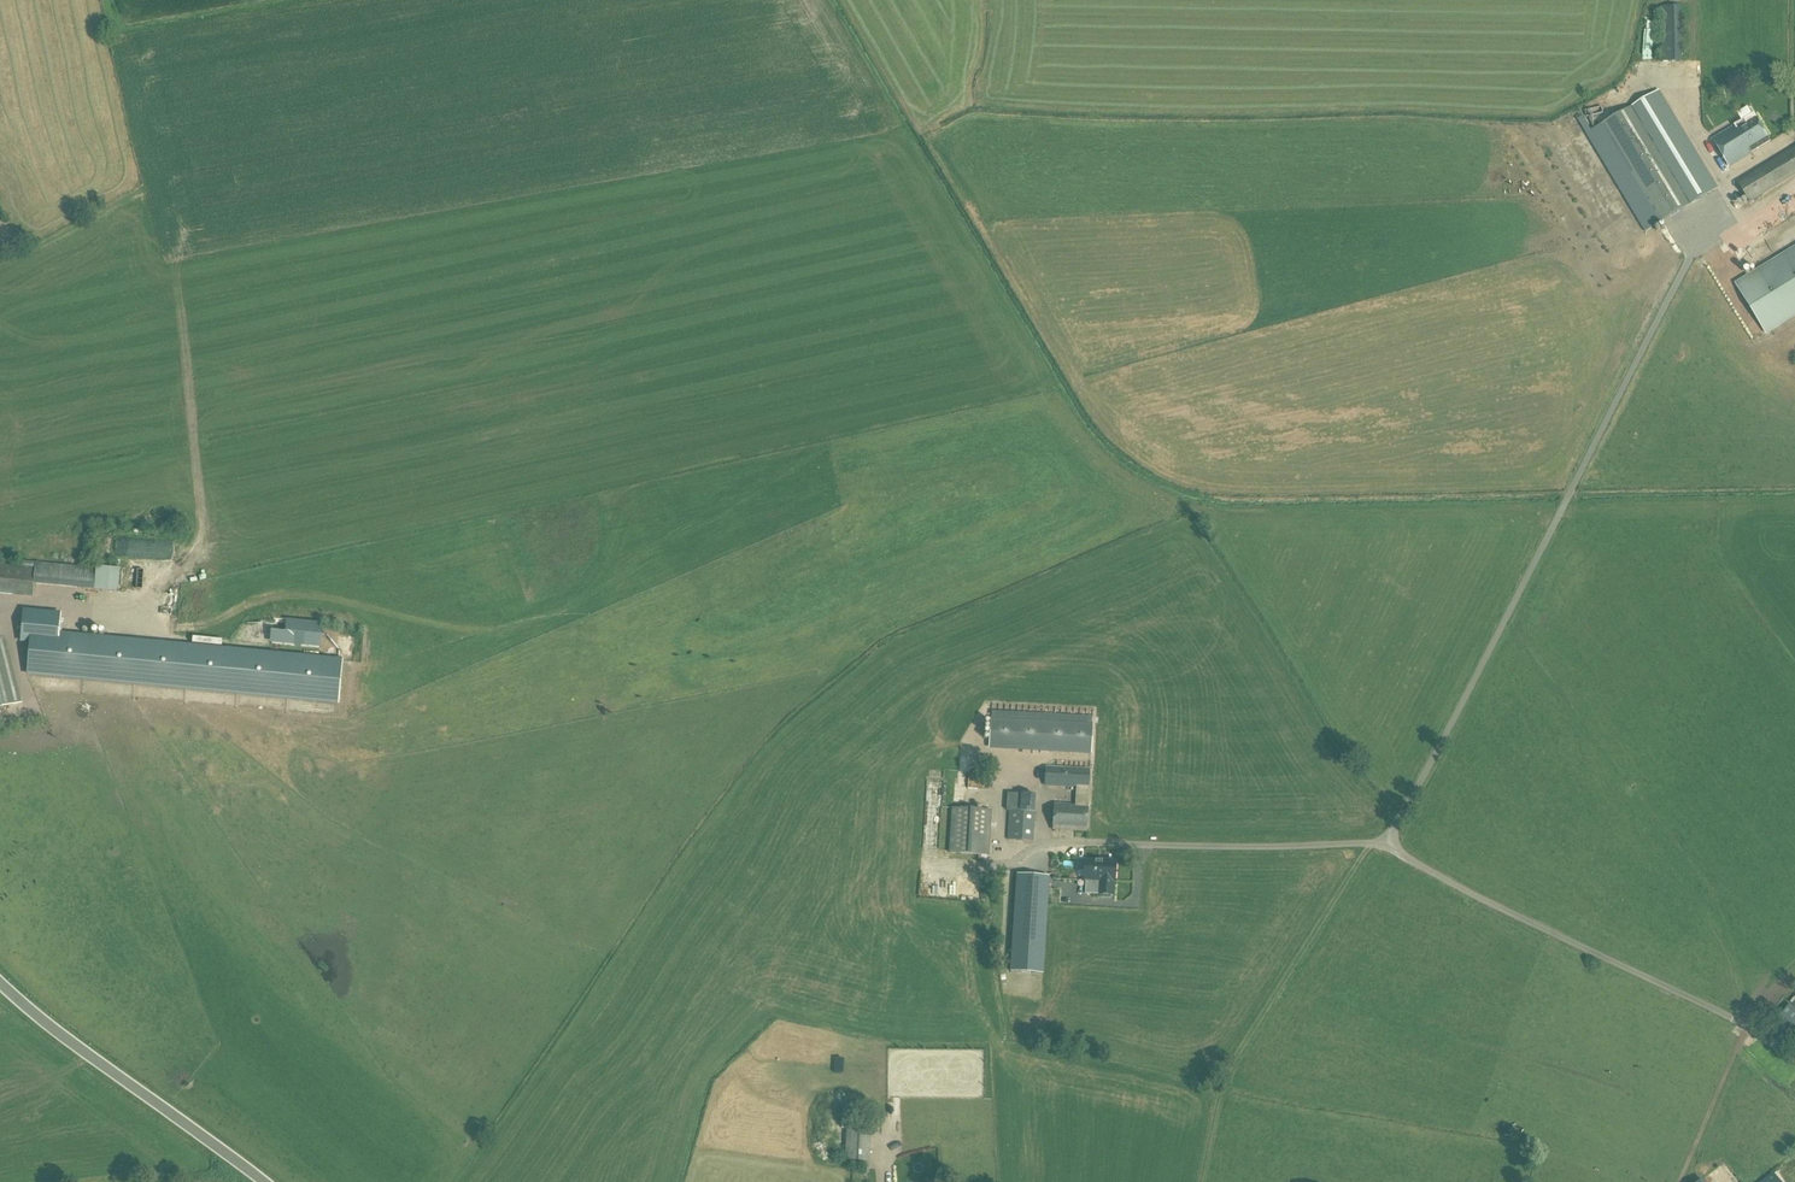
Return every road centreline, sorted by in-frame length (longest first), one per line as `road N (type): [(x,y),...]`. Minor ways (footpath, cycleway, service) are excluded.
road 1 (unclassified): [(1794,1062),(1756,1032),(1387,844),(1089,842)]
road 2 (track): [(1201,1181),(1228,1071),(1371,843)]
road 3 (unclassified): [(262,1181),(0,983)]
road 4 (track): [(1793,0),(1793,139),(1728,180),(1708,218)]

